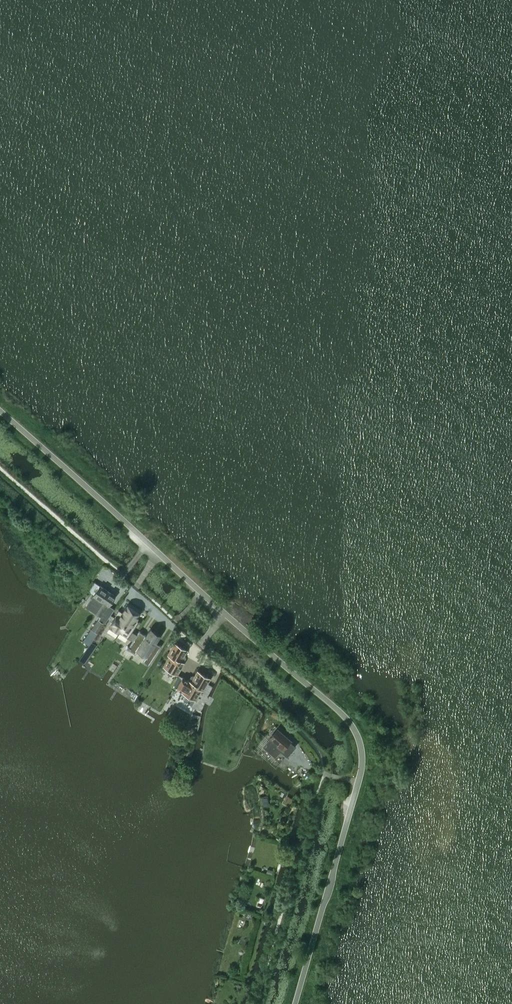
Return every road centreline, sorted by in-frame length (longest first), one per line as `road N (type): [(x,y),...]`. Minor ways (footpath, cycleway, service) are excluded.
road 1 (unclassified): [(294,1003),(361,768),(349,722),(0,411)]

